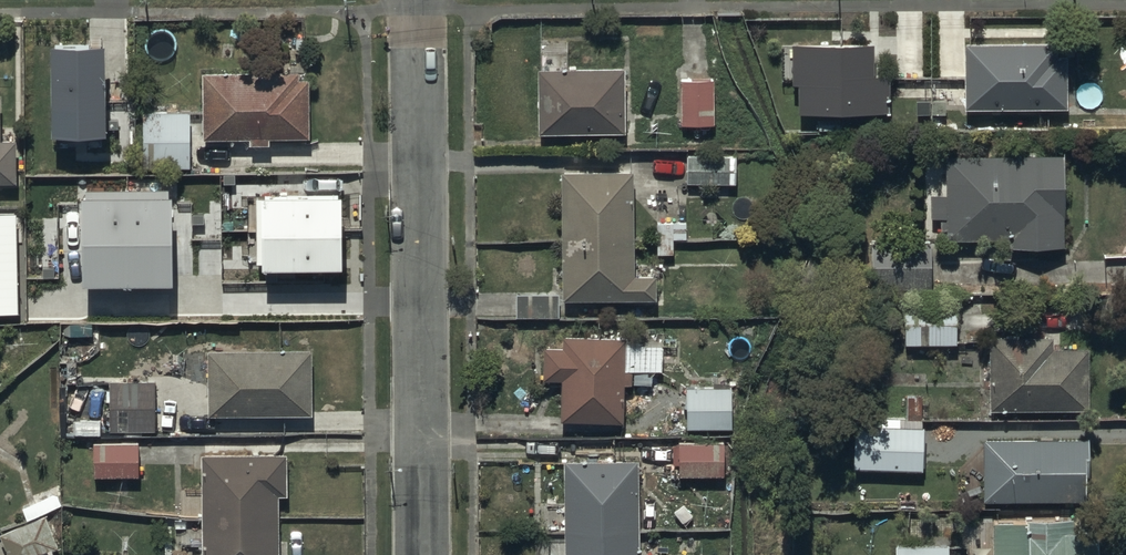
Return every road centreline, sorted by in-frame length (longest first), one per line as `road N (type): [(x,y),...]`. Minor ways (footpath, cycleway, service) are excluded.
road 1 (residential): [(418,554),(407,0)]

